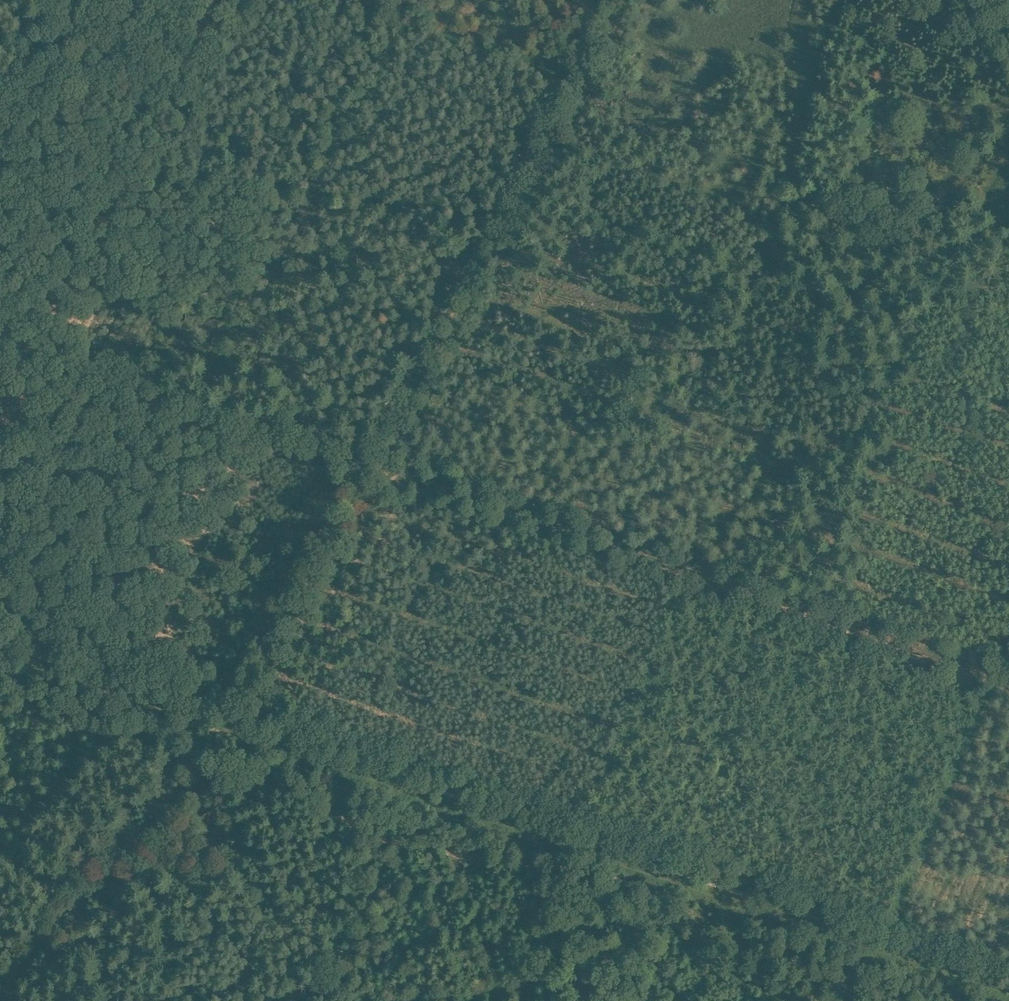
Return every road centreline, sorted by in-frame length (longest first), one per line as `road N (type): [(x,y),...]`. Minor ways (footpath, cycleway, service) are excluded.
road 1 (track): [(0,649),(1008,993)]
road 2 (track): [(222,725),(371,453),(776,595)]
road 3 (track): [(776,595),(1001,165)]
road 4 (track): [(222,725),(0,965)]
road 5 (track): [(658,862),(776,595)]
road 6 (track): [(877,936),(991,668)]
road 7 (track): [(776,595),(991,668)]

